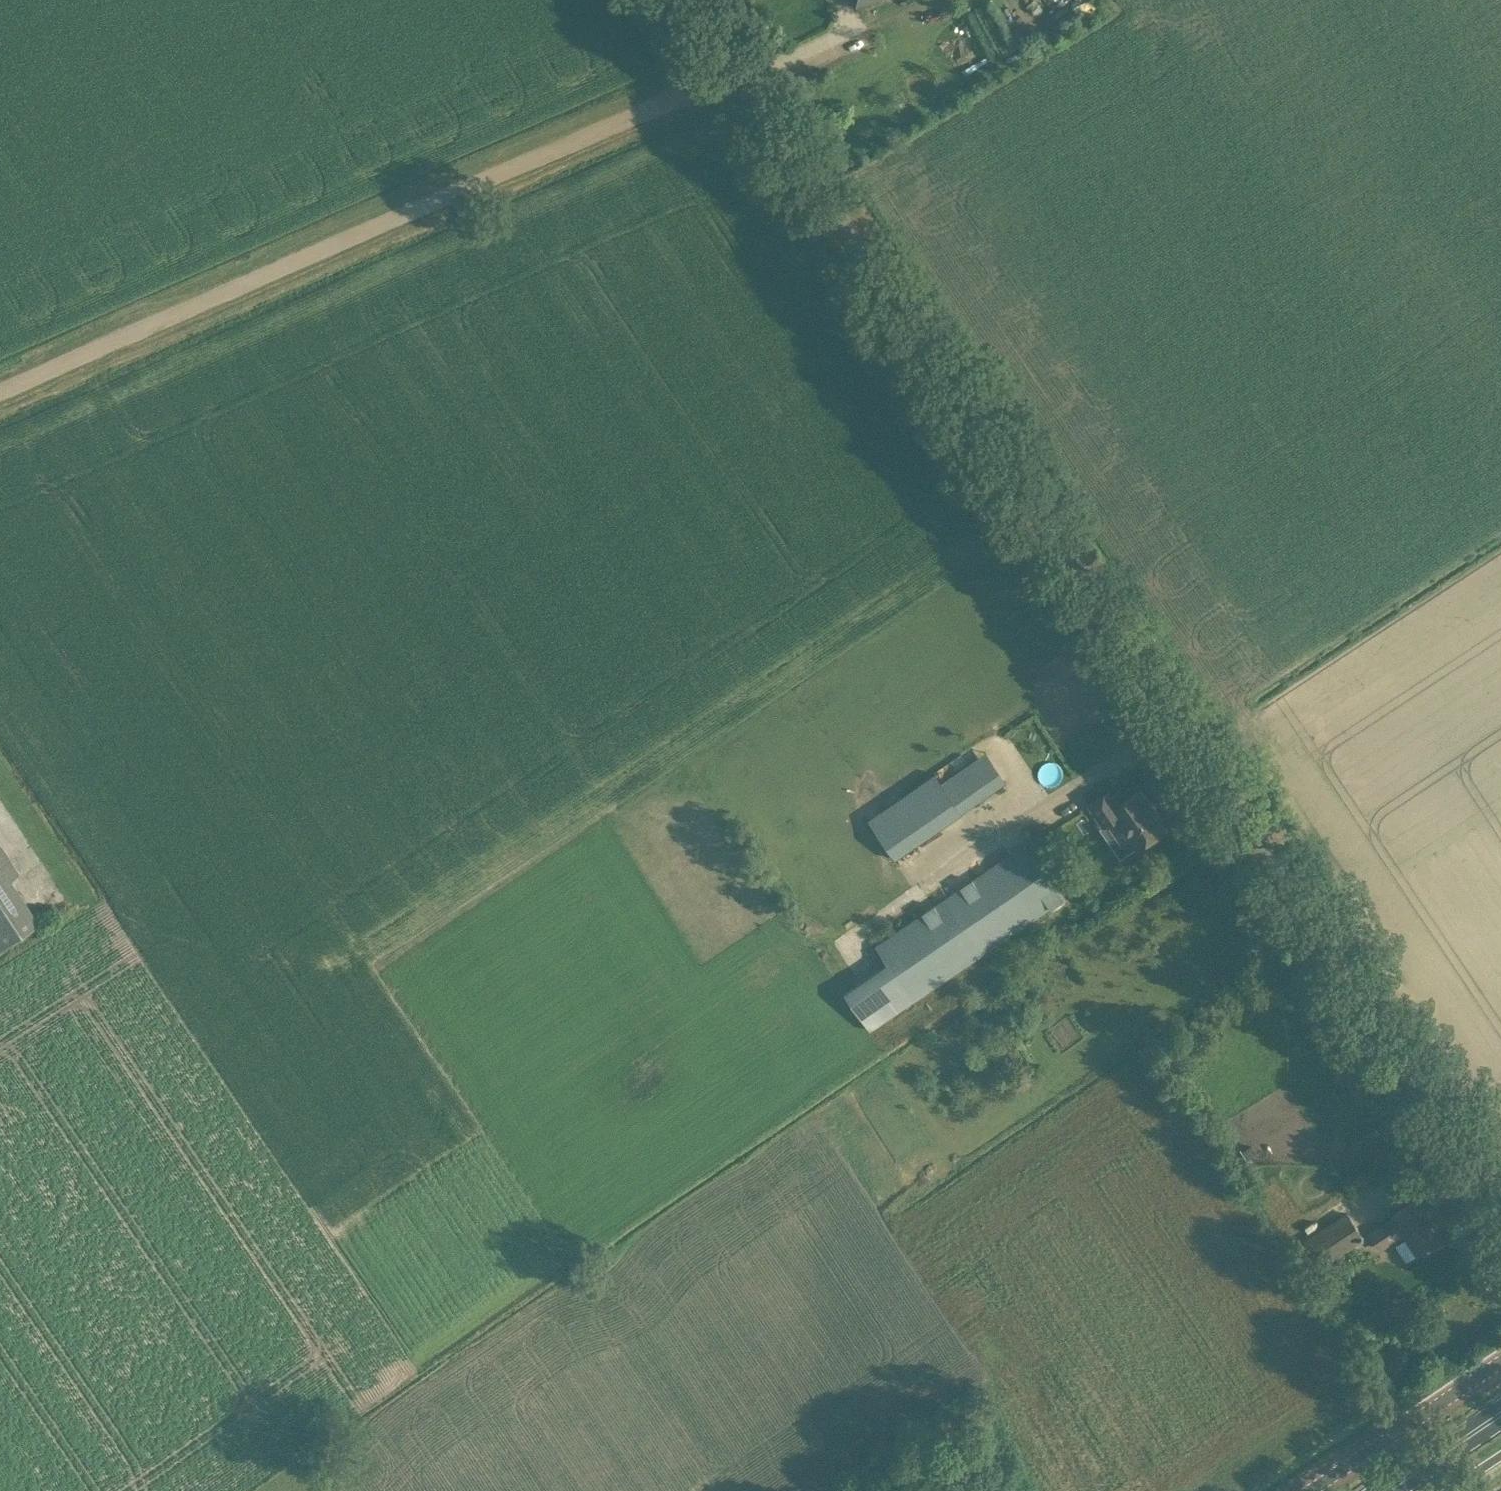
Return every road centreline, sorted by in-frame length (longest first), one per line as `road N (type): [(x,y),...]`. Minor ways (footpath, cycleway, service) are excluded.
road 1 (unclassified): [(1500,1206),(688,0)]
road 2 (track): [(740,77),(0,398)]
road 3 (unclassified): [(1500,1360),(1308,1490)]
road 4 (primary): [(1386,1490),(1500,1414)]

